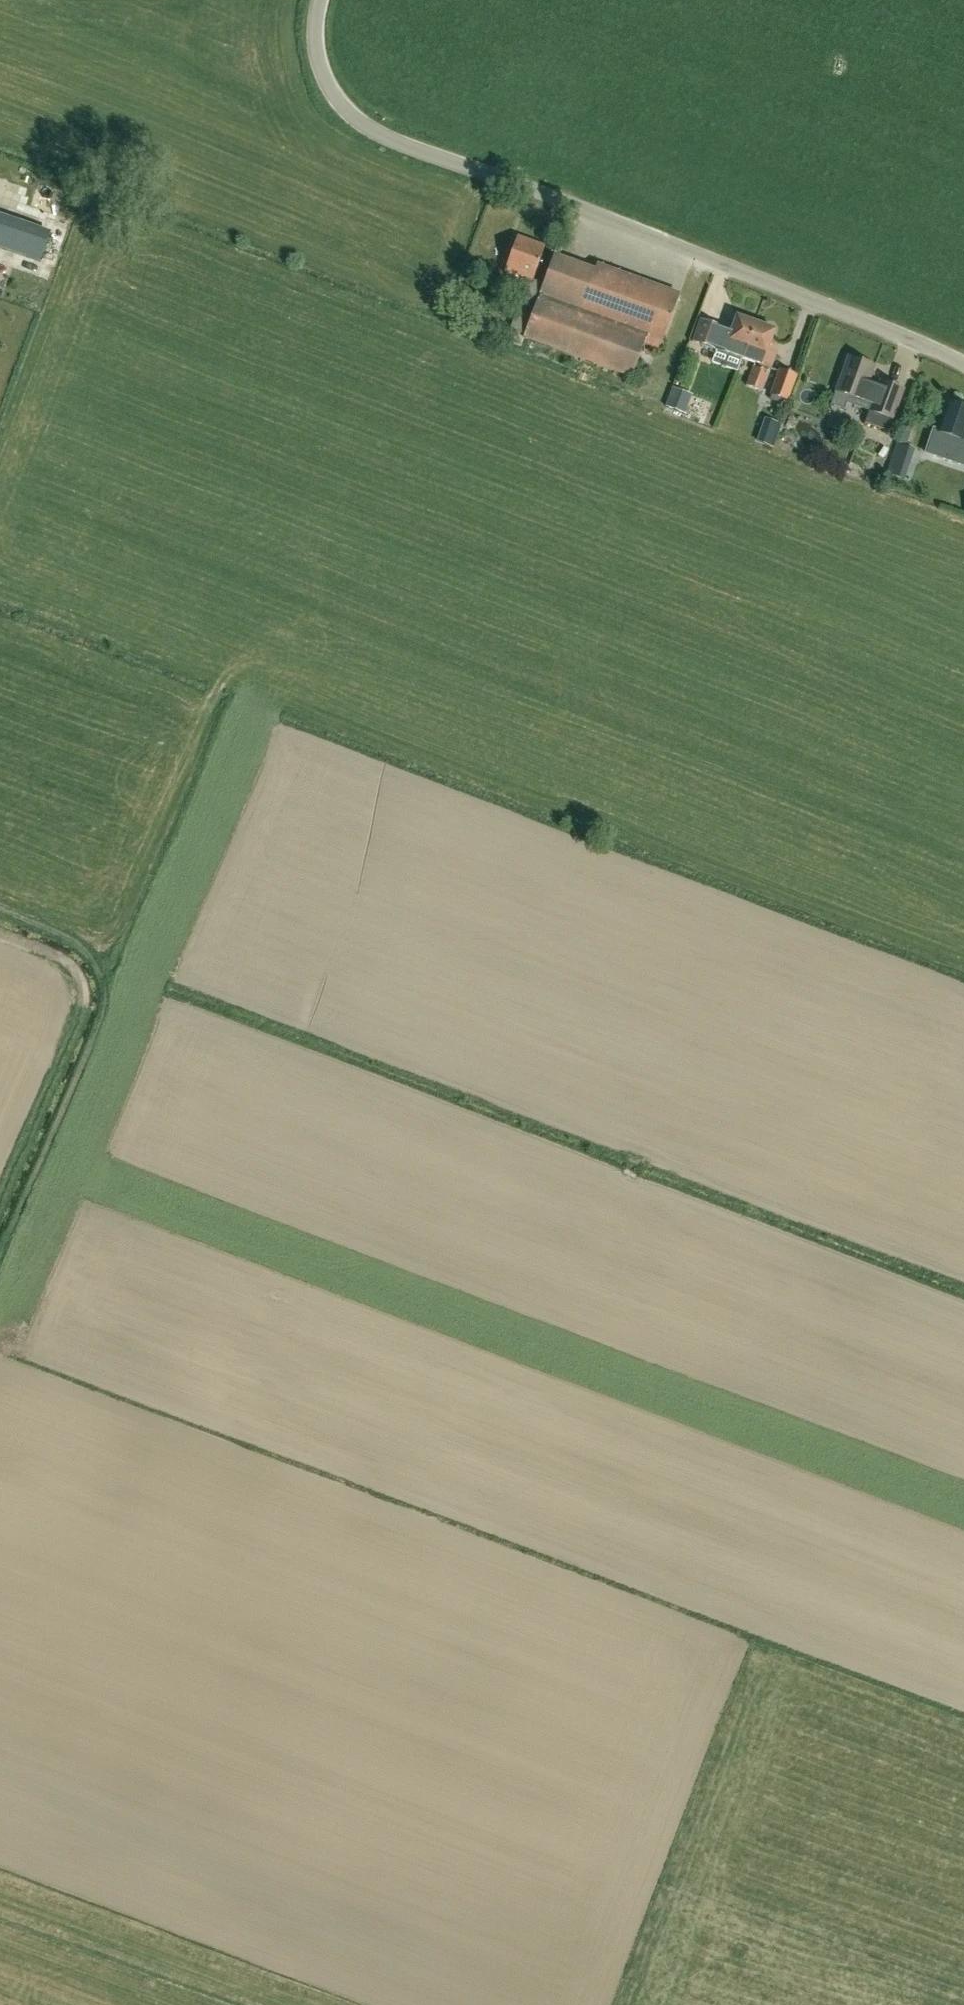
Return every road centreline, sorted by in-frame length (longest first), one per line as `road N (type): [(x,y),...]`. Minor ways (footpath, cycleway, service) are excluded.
road 1 (unclassified): [(963,362),(358,118),(318,60),(319,0)]

